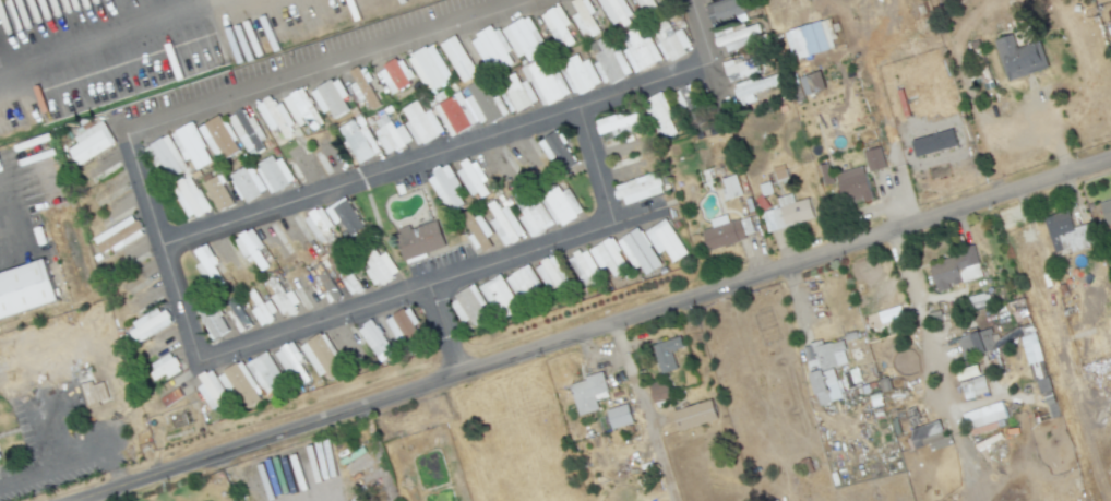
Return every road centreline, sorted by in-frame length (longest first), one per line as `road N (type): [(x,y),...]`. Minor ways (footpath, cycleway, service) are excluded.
road 1 (residential): [(82,500),(1110,160)]
road 2 (residential): [(115,114),(194,344),(206,358),(667,207)]
road 3 (residential): [(164,246),(704,67),(708,53),(693,0)]
road 4 (residential): [(531,0),(124,134)]

